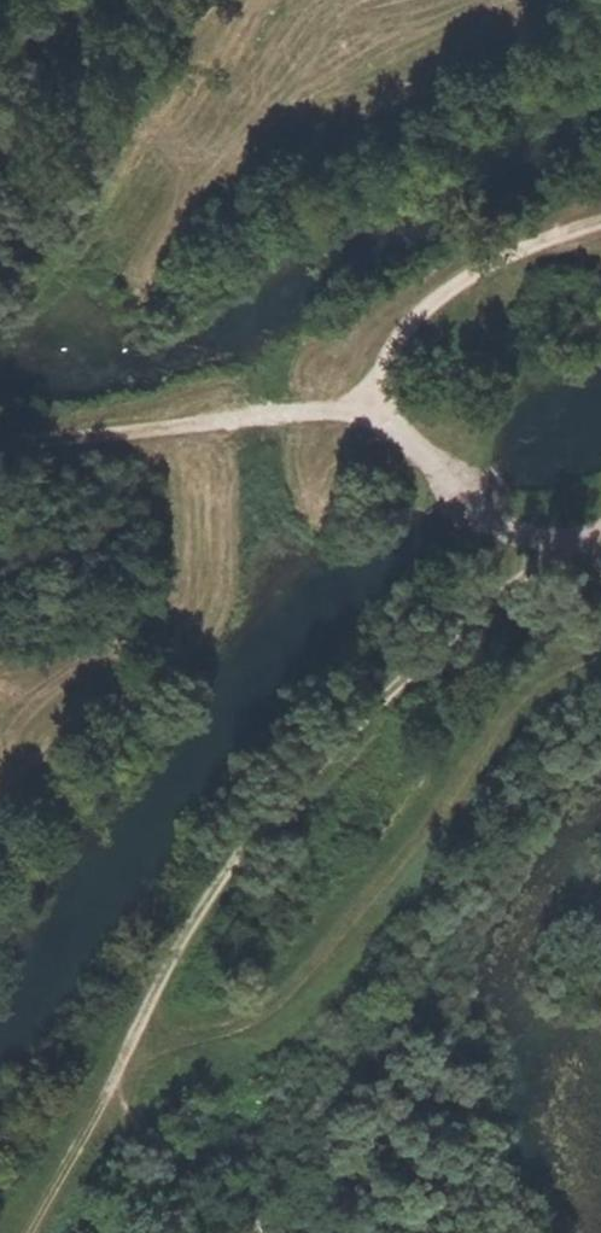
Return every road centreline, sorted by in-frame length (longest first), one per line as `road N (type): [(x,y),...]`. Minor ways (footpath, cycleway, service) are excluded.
road 1 (track): [(526,566),(230,834),(106,1087),(24,1232)]
road 2 (track): [(600,653),(536,694),(491,739),(298,1000),(218,1050),(141,1014)]
road 3 (track): [(0,437),(57,440),(360,407)]
road 4 (track): [(600,223),(472,271),(412,325),(360,407)]
road 5 (track): [(360,407),(443,475),(526,566)]
road 6 (track): [(106,1087),(212,1232)]

